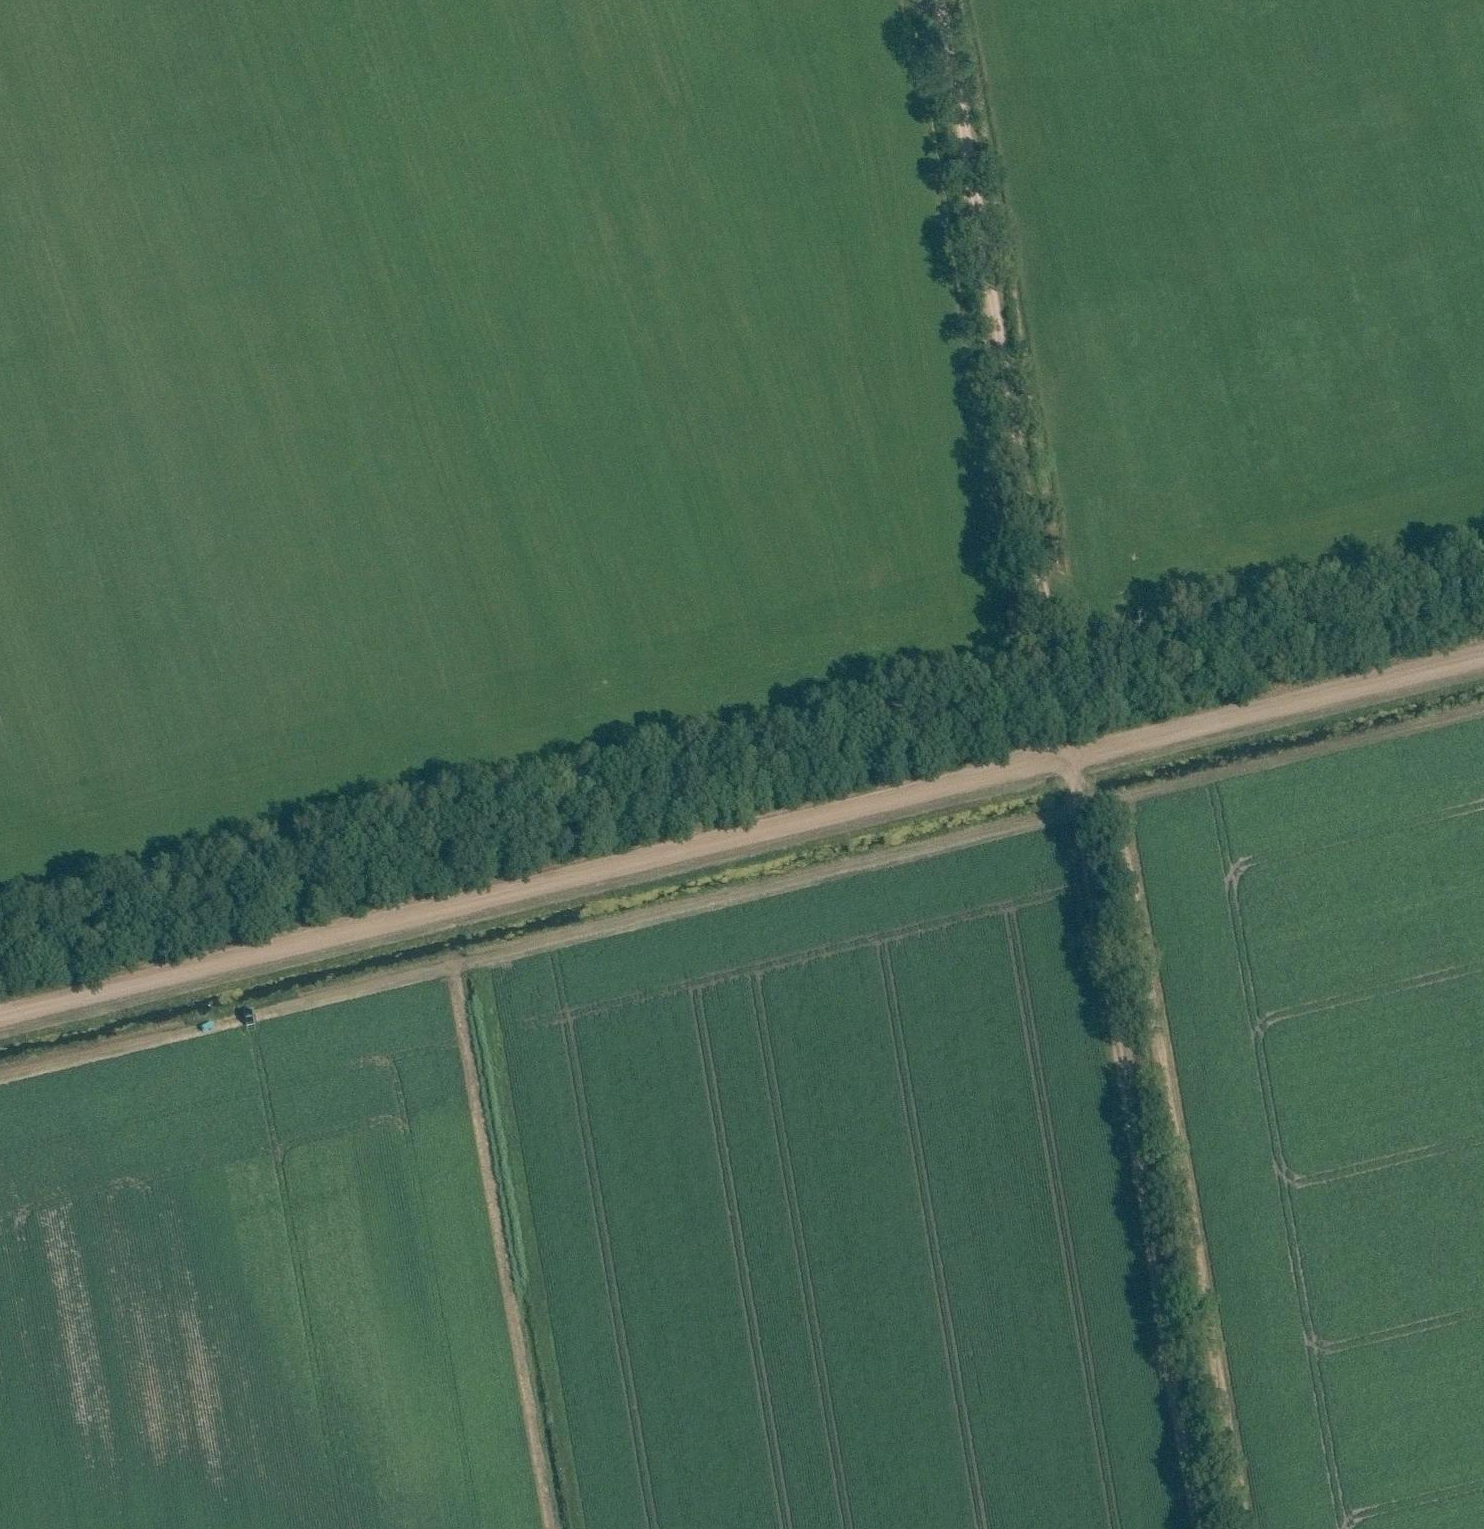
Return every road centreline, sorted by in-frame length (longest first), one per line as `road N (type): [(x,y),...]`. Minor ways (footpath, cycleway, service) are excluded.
road 1 (track): [(0,1012),(1067,757)]
road 2 (track): [(1067,757),(1201,1528)]
road 3 (track): [(939,0),(1067,757)]
road 4 (track): [(1067,757),(1483,654)]

